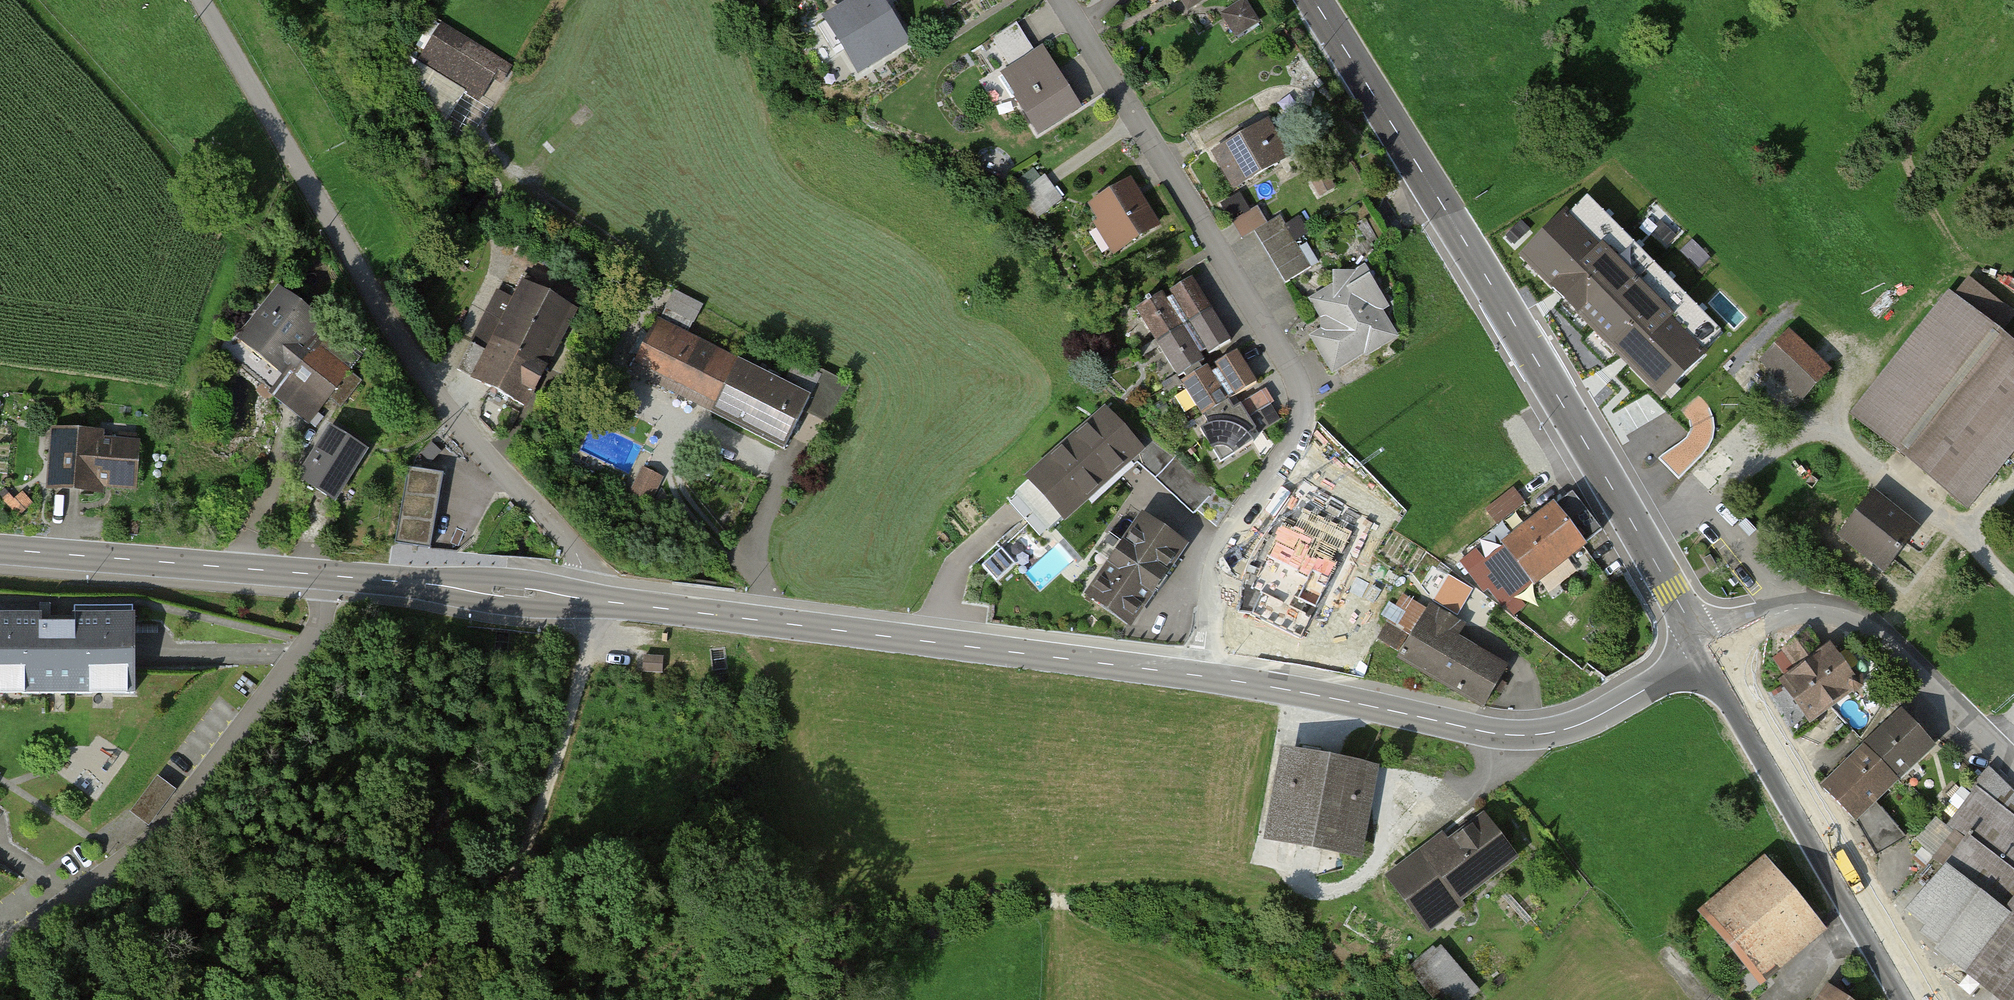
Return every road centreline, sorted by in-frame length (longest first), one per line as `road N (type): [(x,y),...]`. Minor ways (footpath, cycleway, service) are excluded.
road 1 (tertiary): [(1203,677),(589,599),(0,549)]
road 2 (residential): [(1203,677),(1221,551),(1289,450),(1302,398),(1289,363),(1064,0)]
road 3 (secondary): [(1708,650),(1313,0)]
road 4 (tertiary): [(1708,650),(1609,711),(1532,735),(1203,677)]
road 5 (track): [(391,999),(497,903),(552,780),(594,620),(589,599)]
road 6 (secondary): [(1912,999),(1708,650)]
road 7 (unclassified): [(2013,764),(1885,638),(1839,611),(1794,609),(1708,650)]

